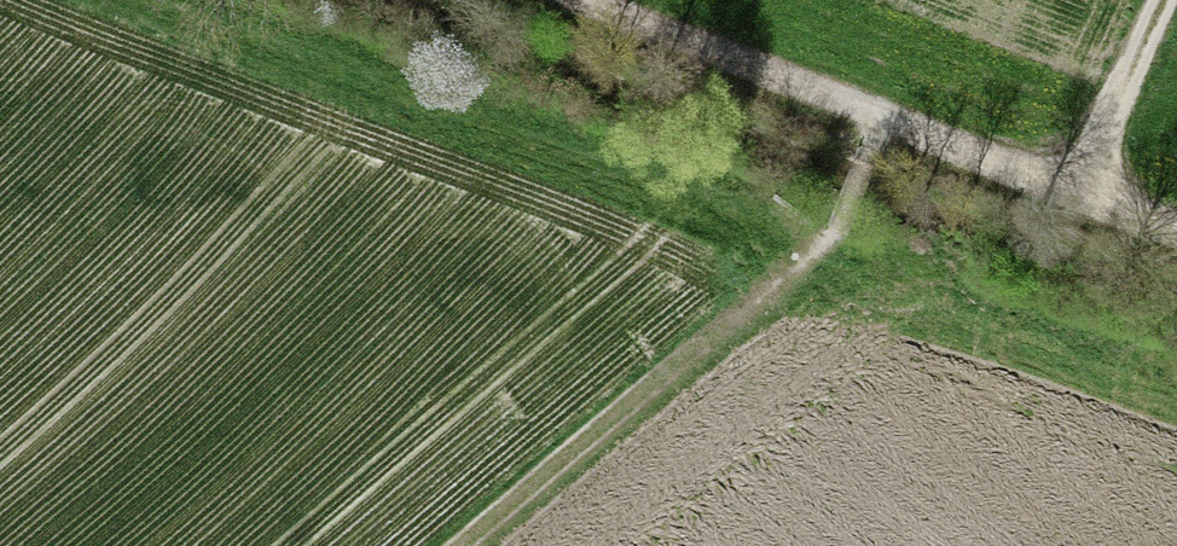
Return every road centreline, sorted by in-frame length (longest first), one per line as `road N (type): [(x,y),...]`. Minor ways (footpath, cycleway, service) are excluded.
road 1 (track): [(564,0),(1096,207)]
road 2 (track): [(467,545),(836,227)]
road 3 (track): [(1096,207),(1176,20)]

